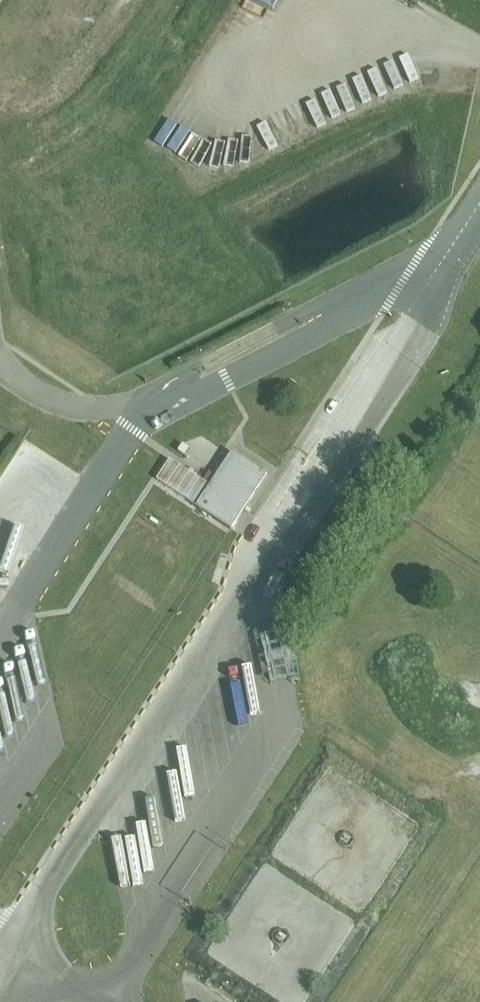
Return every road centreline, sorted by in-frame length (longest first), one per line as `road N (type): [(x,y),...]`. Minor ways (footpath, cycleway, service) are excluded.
road 1 (unclassified): [(20,919),(326,468),(471,232)]
road 2 (unclassified): [(149,400),(471,232)]
road 3 (unclassified): [(13,601),(149,400)]
road 4 (unclassified): [(149,400),(76,402),(0,359)]
road 5 (unclassified): [(139,1001),(20,919)]

